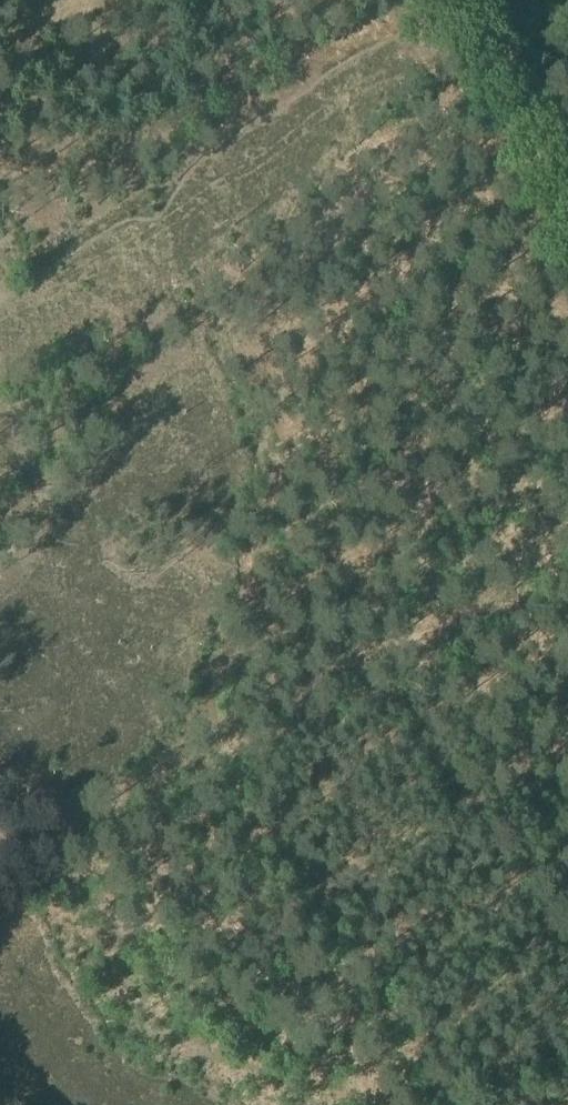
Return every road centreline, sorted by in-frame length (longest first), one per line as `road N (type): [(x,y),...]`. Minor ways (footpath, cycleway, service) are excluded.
road 1 (track): [(270,1104),(30,862),(0,892)]
road 2 (track): [(567,208),(461,0)]

